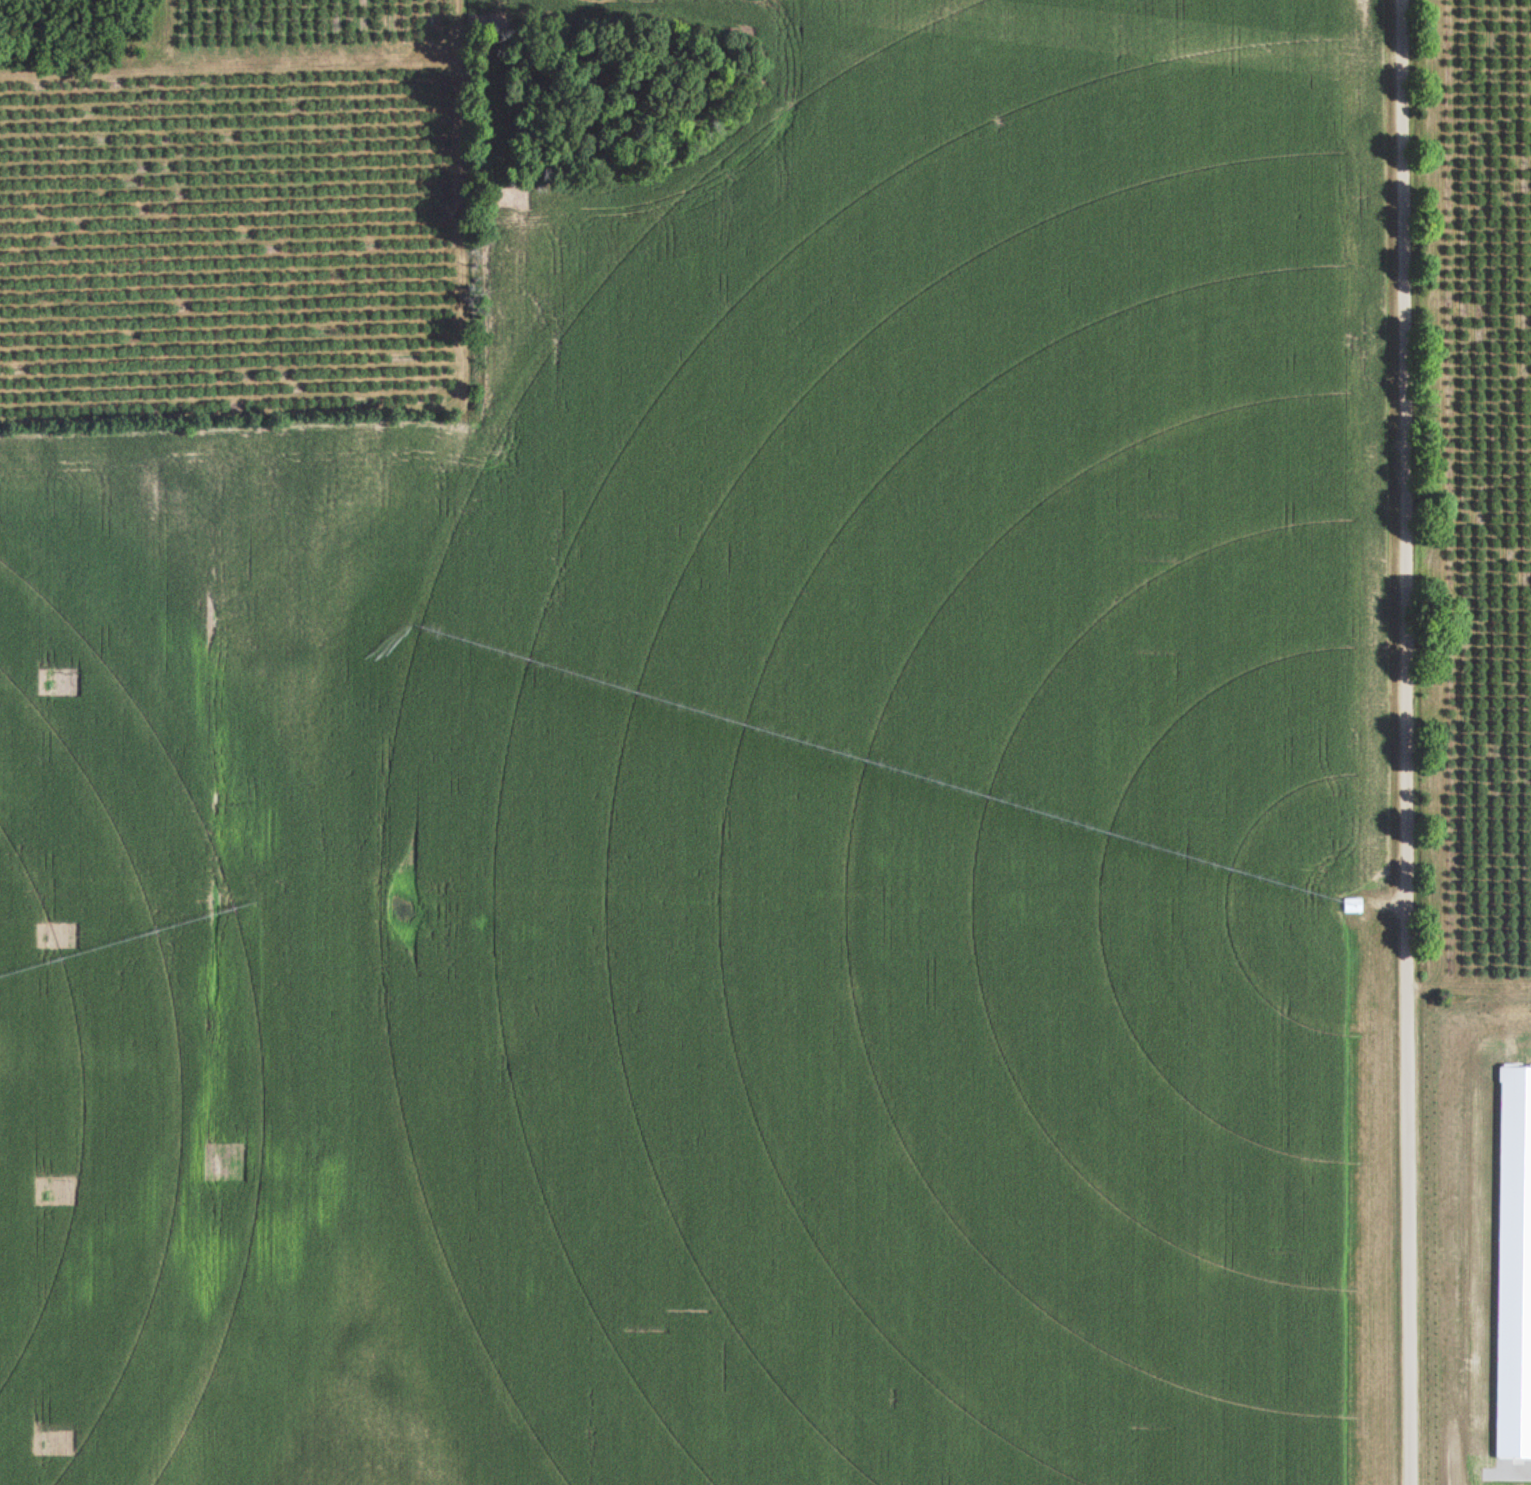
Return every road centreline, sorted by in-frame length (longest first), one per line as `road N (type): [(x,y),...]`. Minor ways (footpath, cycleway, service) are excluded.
road 1 (residential): [(1402,1484),(1386,0)]

